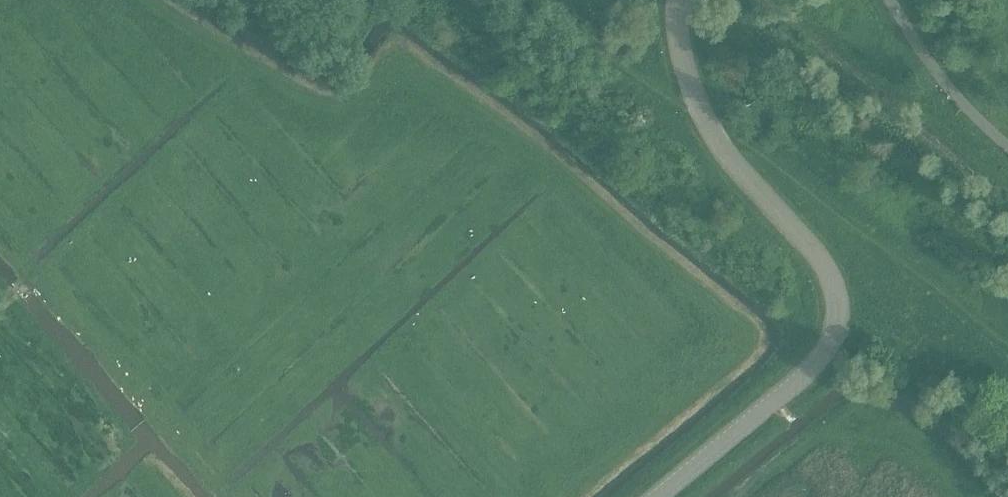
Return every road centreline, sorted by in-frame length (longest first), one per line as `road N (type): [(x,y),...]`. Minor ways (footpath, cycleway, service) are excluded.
road 1 (unclassified): [(650,496),(830,345),(842,296),(697,122),(682,71),(679,0)]

